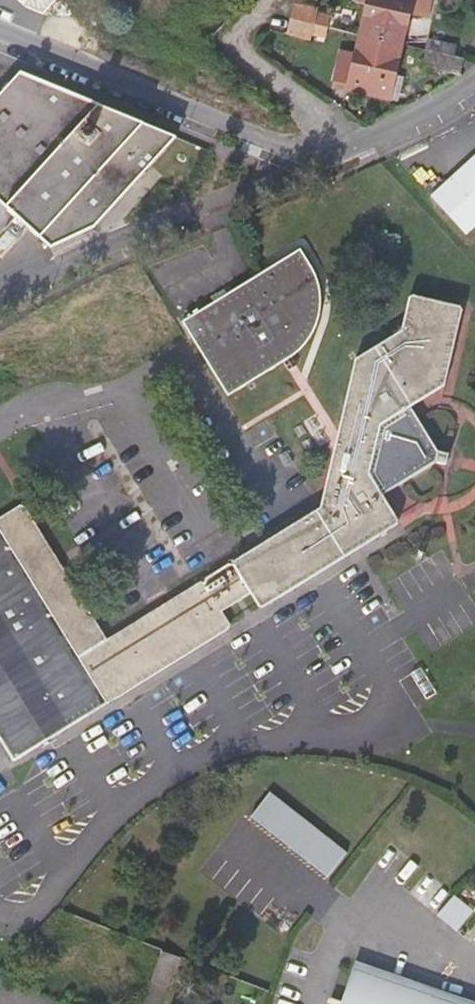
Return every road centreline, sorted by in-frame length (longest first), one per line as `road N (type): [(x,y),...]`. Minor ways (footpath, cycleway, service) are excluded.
road 1 (residential): [(474,84),(344,153),(304,158),(0,27)]

